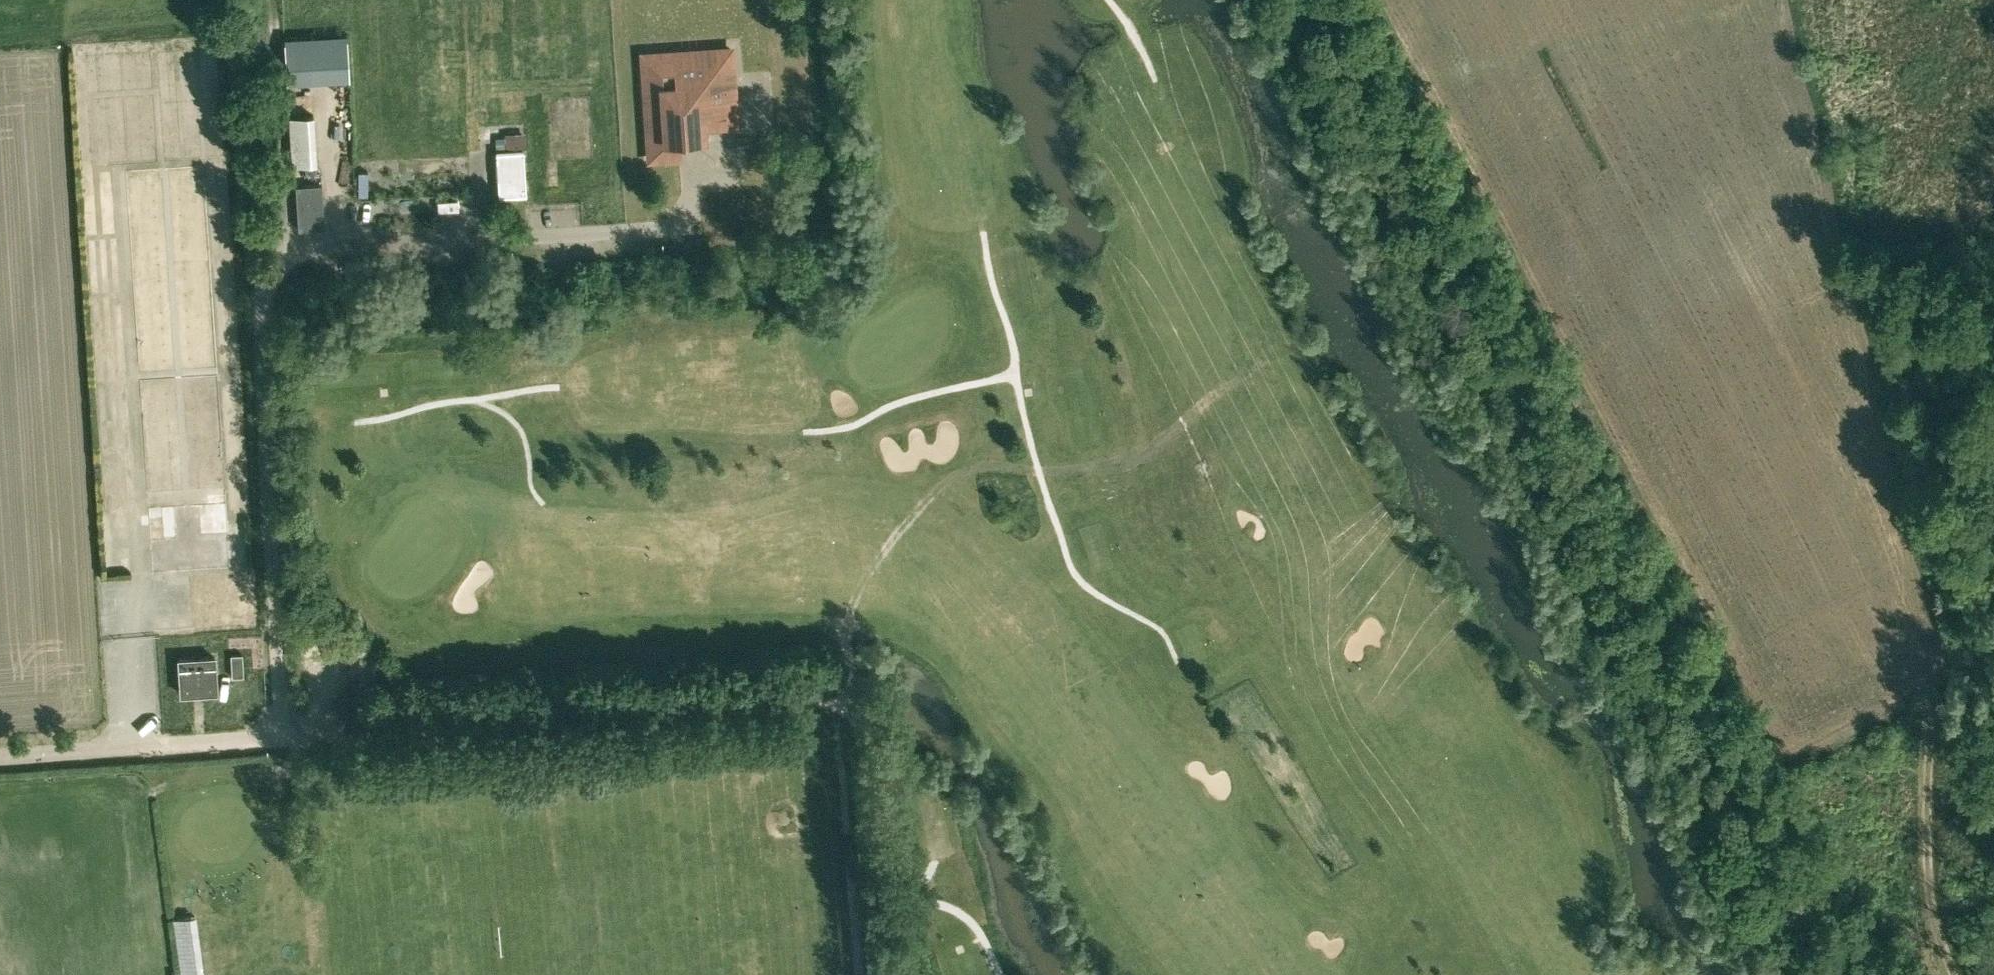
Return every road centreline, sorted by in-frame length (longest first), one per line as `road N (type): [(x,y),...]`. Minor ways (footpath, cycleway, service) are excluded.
road 1 (track): [(888,974),(868,724),(848,704),(368,731)]
road 2 (residential): [(368,731),(0,757)]

